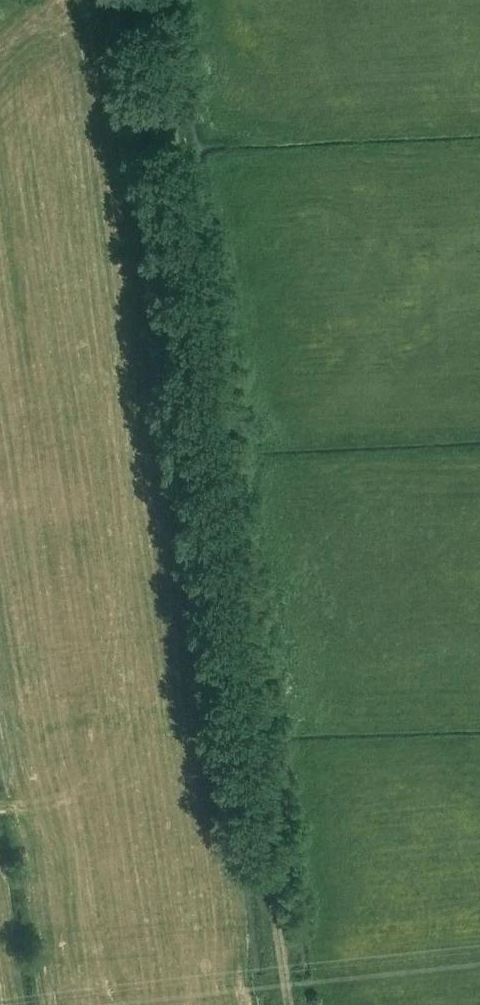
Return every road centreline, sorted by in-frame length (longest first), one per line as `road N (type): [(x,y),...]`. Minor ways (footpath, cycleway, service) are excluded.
road 1 (track): [(289,1004),(149,0)]

